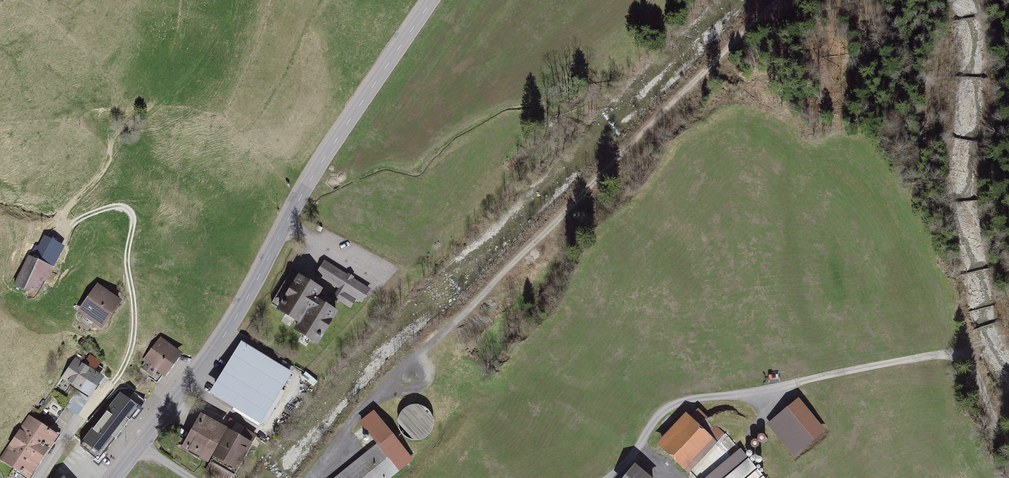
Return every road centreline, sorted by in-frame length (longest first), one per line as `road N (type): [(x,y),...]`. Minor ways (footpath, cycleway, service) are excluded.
road 1 (secondary): [(430,0),(330,148),(220,336),(143,444)]
road 2 (track): [(634,461),(653,420),(675,405),(957,352),(1008,430)]
road 3 (track): [(392,377),(310,477)]

